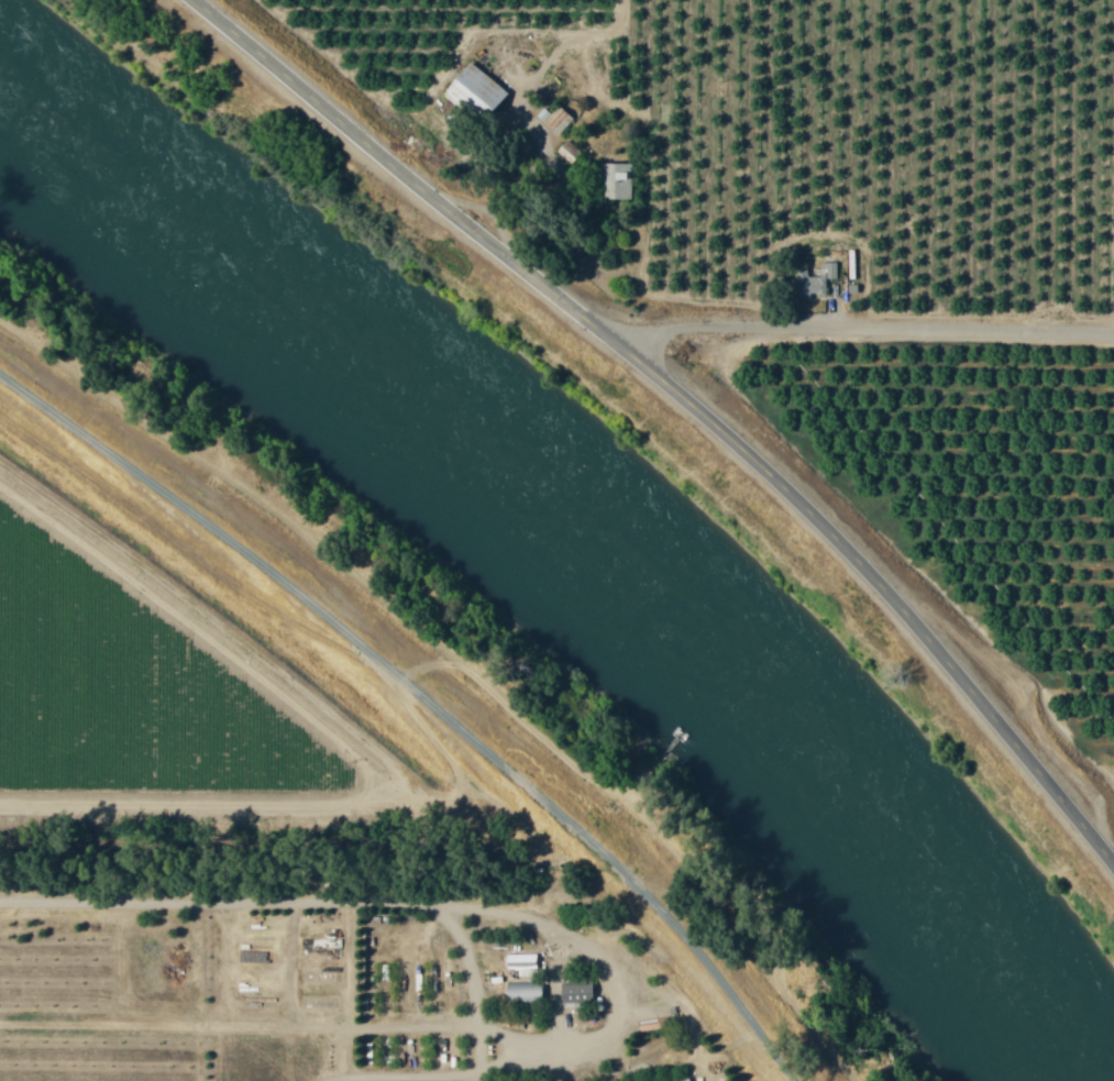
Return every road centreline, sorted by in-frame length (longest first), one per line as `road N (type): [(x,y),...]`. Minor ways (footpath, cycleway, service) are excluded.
road 1 (residential): [(1113,858),(948,658),(805,504),(629,351),(192,0)]
road 2 (track): [(791,1080),(684,940),(583,839),(307,606),(0,382)]
road 3 (residential): [(1113,330),(712,328),(629,351)]
road 4 (residential): [(0,810),(342,813)]

